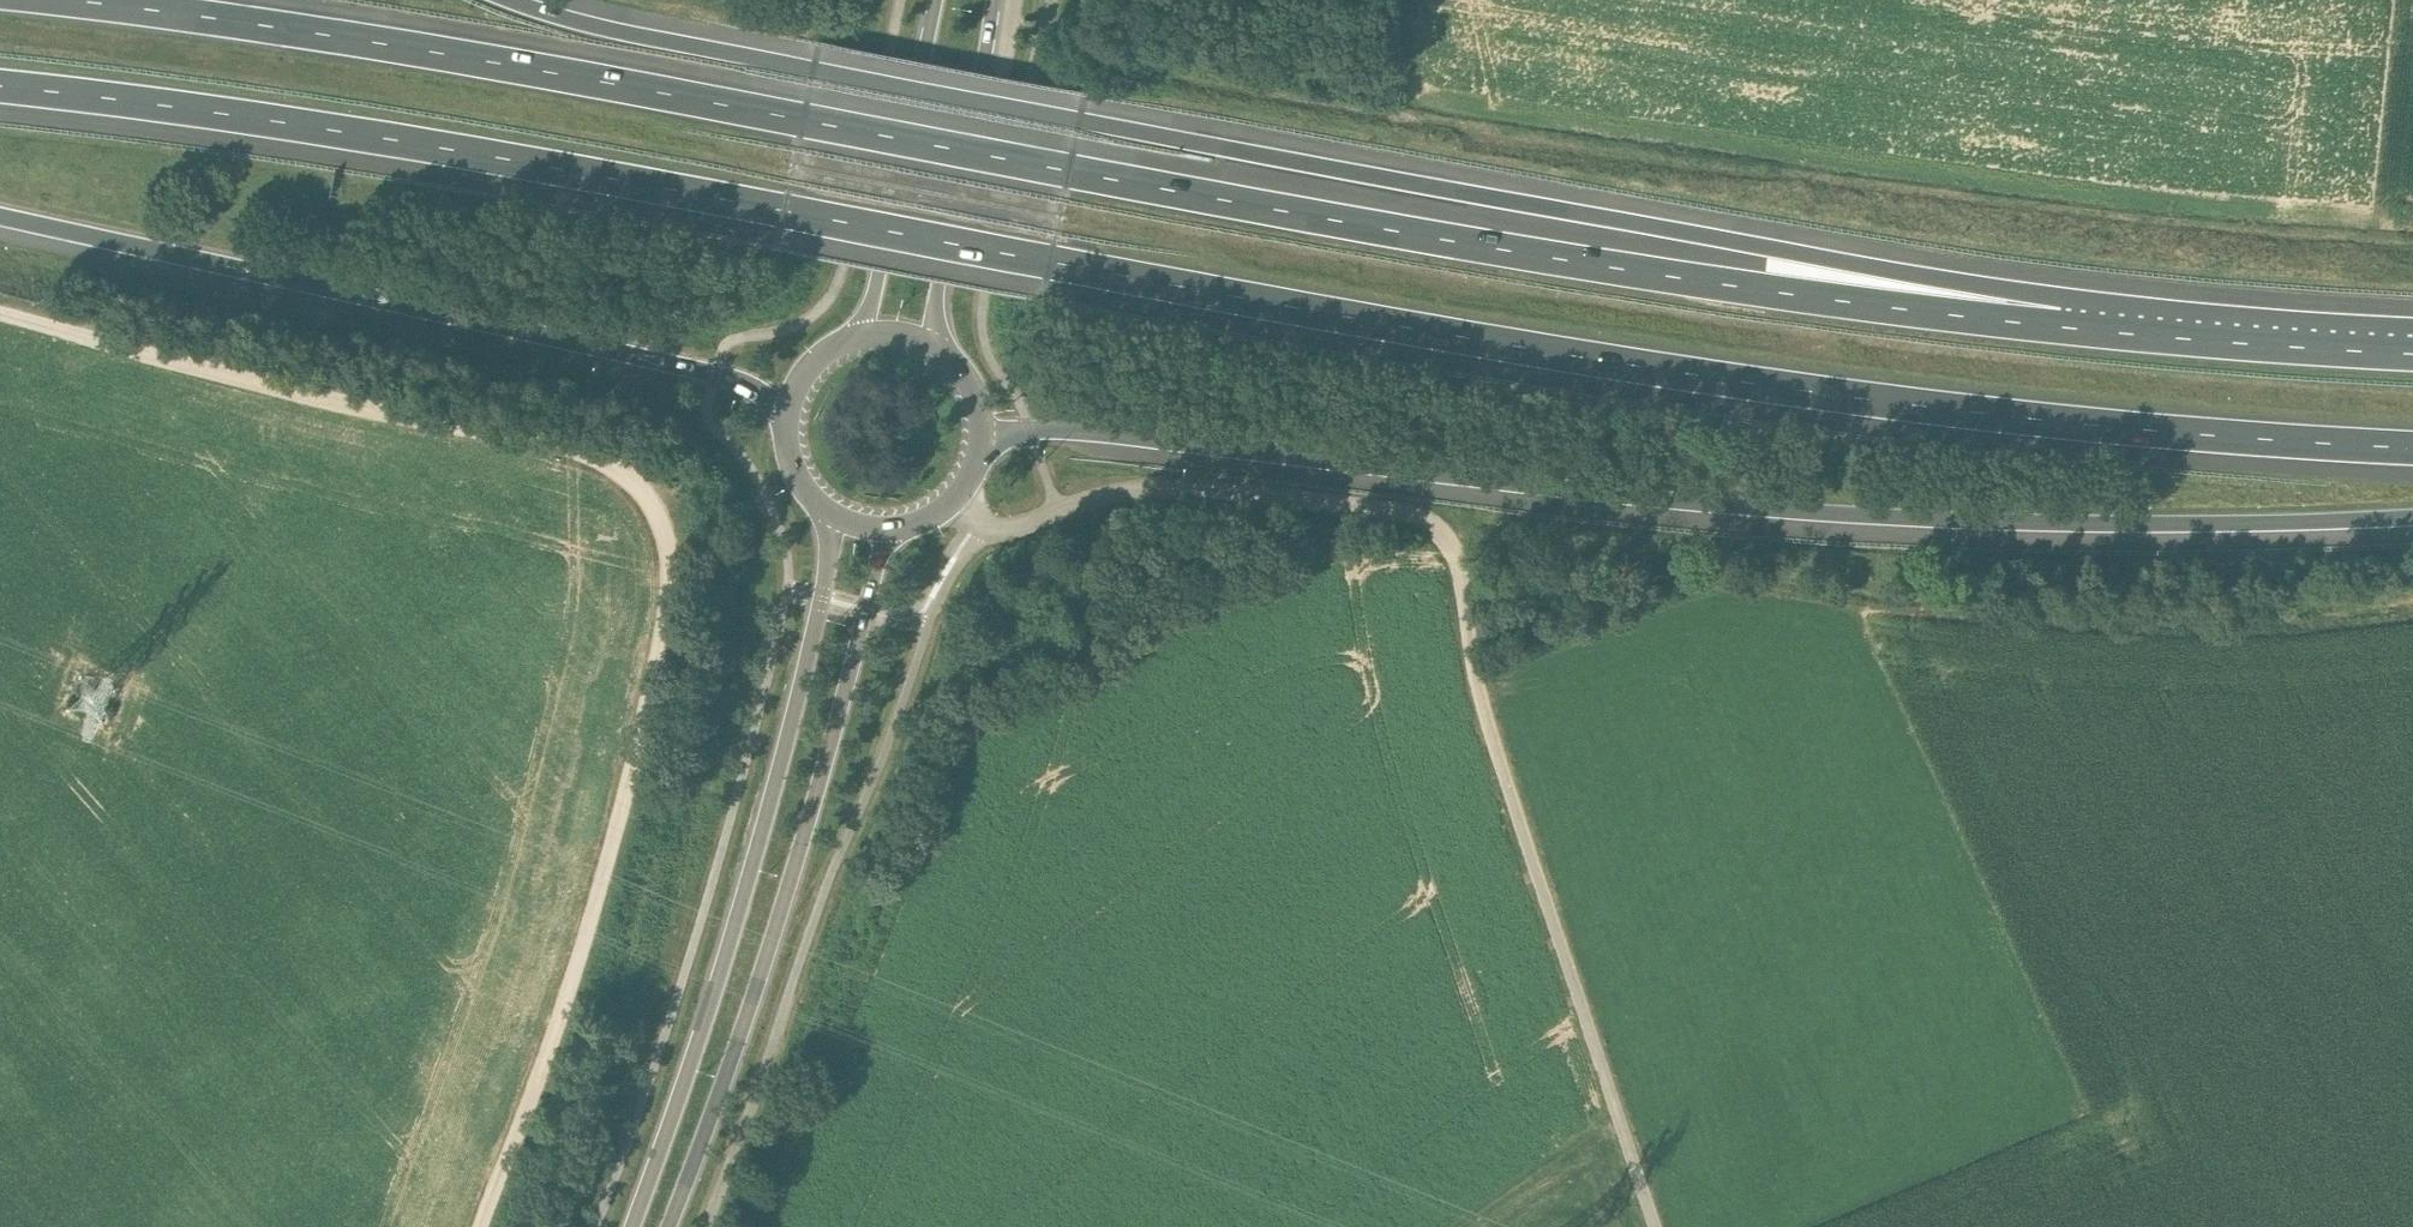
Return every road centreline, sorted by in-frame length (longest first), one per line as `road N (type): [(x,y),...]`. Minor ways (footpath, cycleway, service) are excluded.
road 1 (motorway): [(0,93),(361,140),(1444,338),(1727,382),(2010,423),(2412,455)]
road 2 (motorway): [(2062,324),(1604,265),(531,65),(96,0)]
road 3 (motorway): [(2062,324),(1830,262),(646,37),(511,0)]
road 4 (track): [(0,309),(591,457),(655,501),(668,527),(672,578),(643,723),(603,874),(483,1226)]
road 5 (motorway): [(984,441),(1030,430),(1836,517),(2079,528),(2412,523)]
road 6 (unclassified): [(956,500),(997,530),(1117,491),(1181,485),(1391,510),(1437,527),(1458,560),(1480,697),(1655,1226)]
road 7 (motorway): [(0,217),(716,375),(785,413)]
road 8 (secondary): [(829,514),(823,592),(753,863),(631,1226)]
road 9 (secondary): [(669,1226),(767,956),(880,563),(899,529)]
road 10 (secondary): [(940,347),(942,283),(996,0)]
road 11 (motorway): [(2412,352),(2062,324)]
road 12 (secondary): [(934,0),(880,271),(855,335)]

